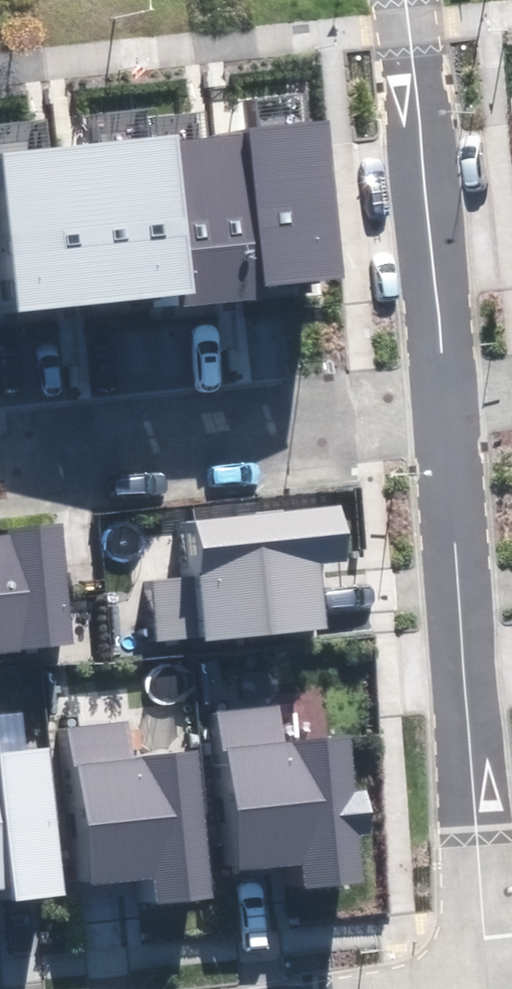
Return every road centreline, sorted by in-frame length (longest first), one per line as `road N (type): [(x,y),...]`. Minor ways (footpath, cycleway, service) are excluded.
road 1 (residential): [(488,988),(449,397)]
road 2 (residential): [(0,455),(287,425),(449,397)]
road 3 (residential): [(449,397),(409,0)]

